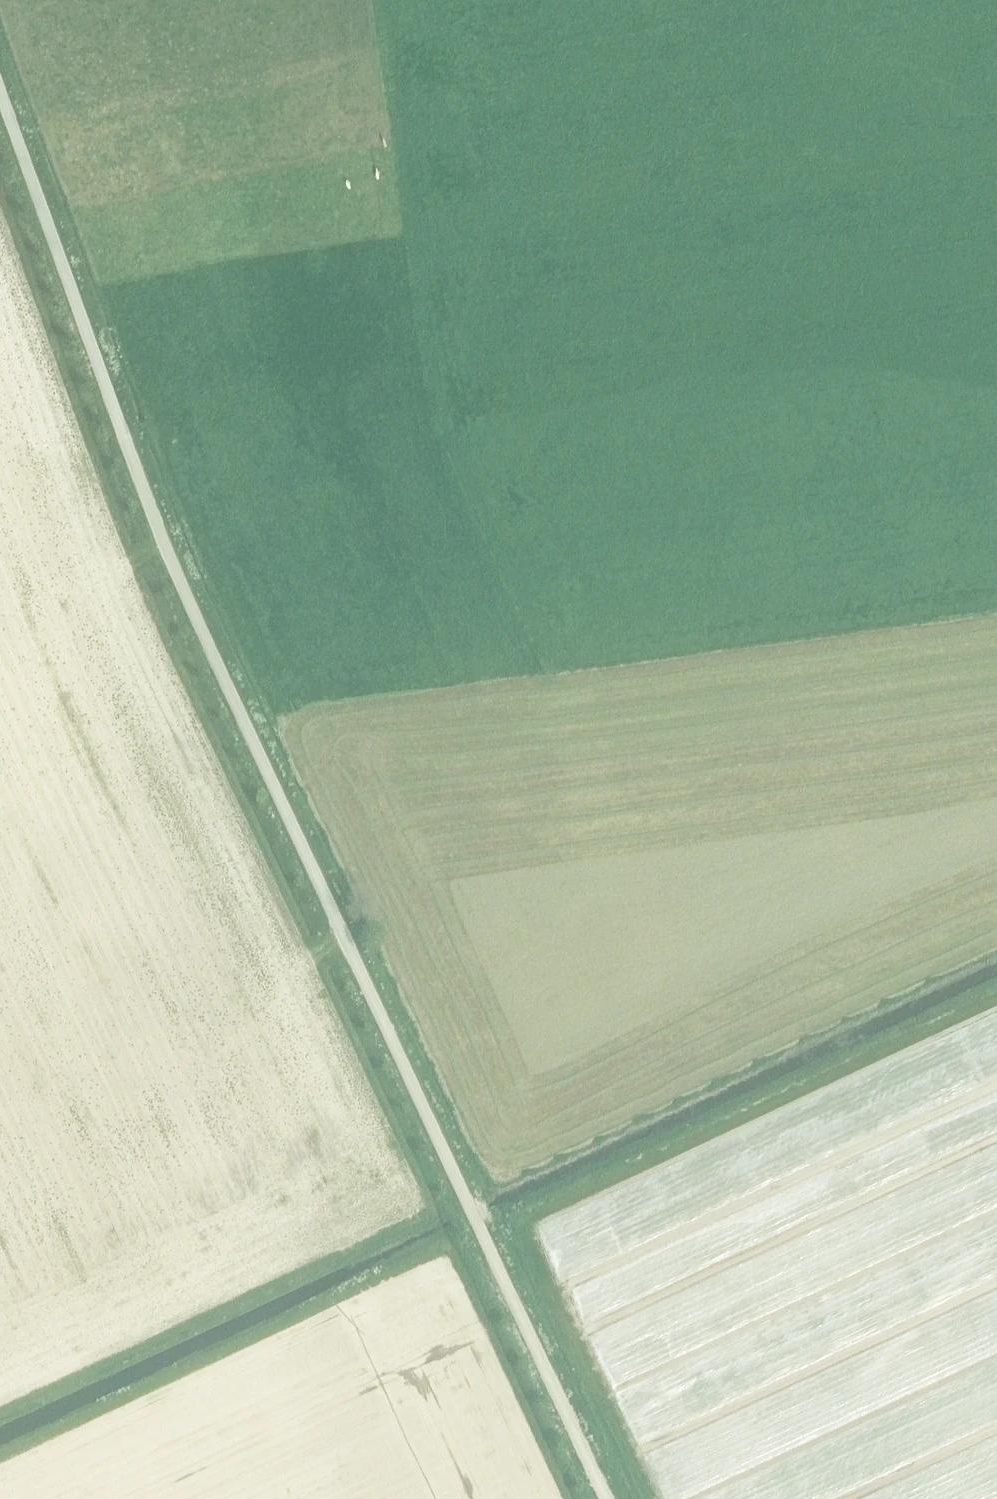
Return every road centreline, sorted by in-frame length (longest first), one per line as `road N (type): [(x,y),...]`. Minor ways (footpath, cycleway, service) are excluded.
road 1 (unclassified): [(606,1498),(243,709),(111,395),(0,87)]

